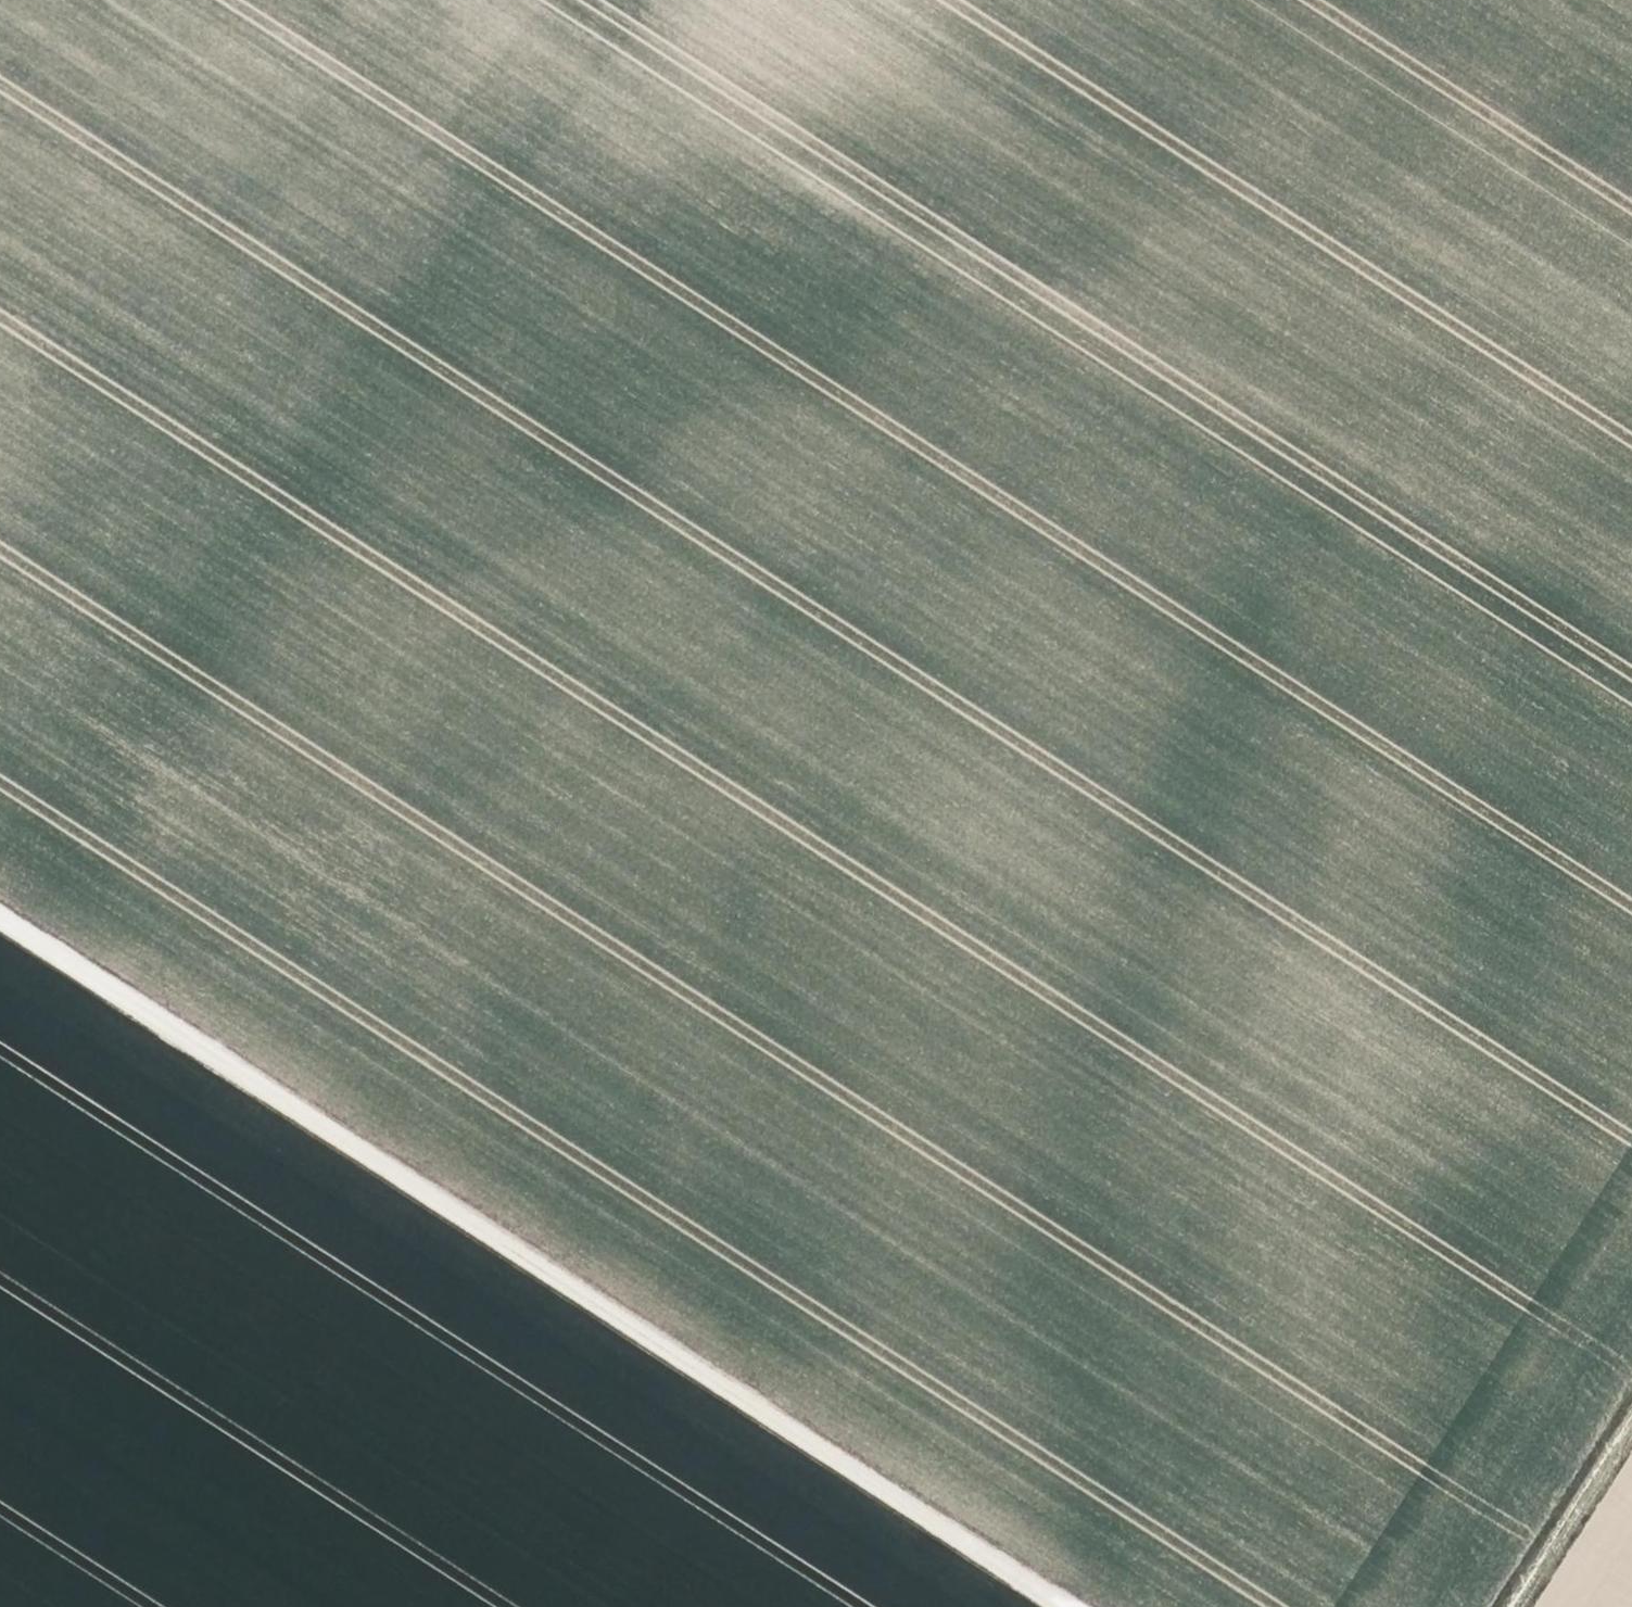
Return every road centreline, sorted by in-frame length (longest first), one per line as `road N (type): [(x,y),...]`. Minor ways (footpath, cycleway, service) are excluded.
road 1 (track): [(1058,1606),(0,919)]
road 2 (track): [(1516,1606),(1631,1427)]

